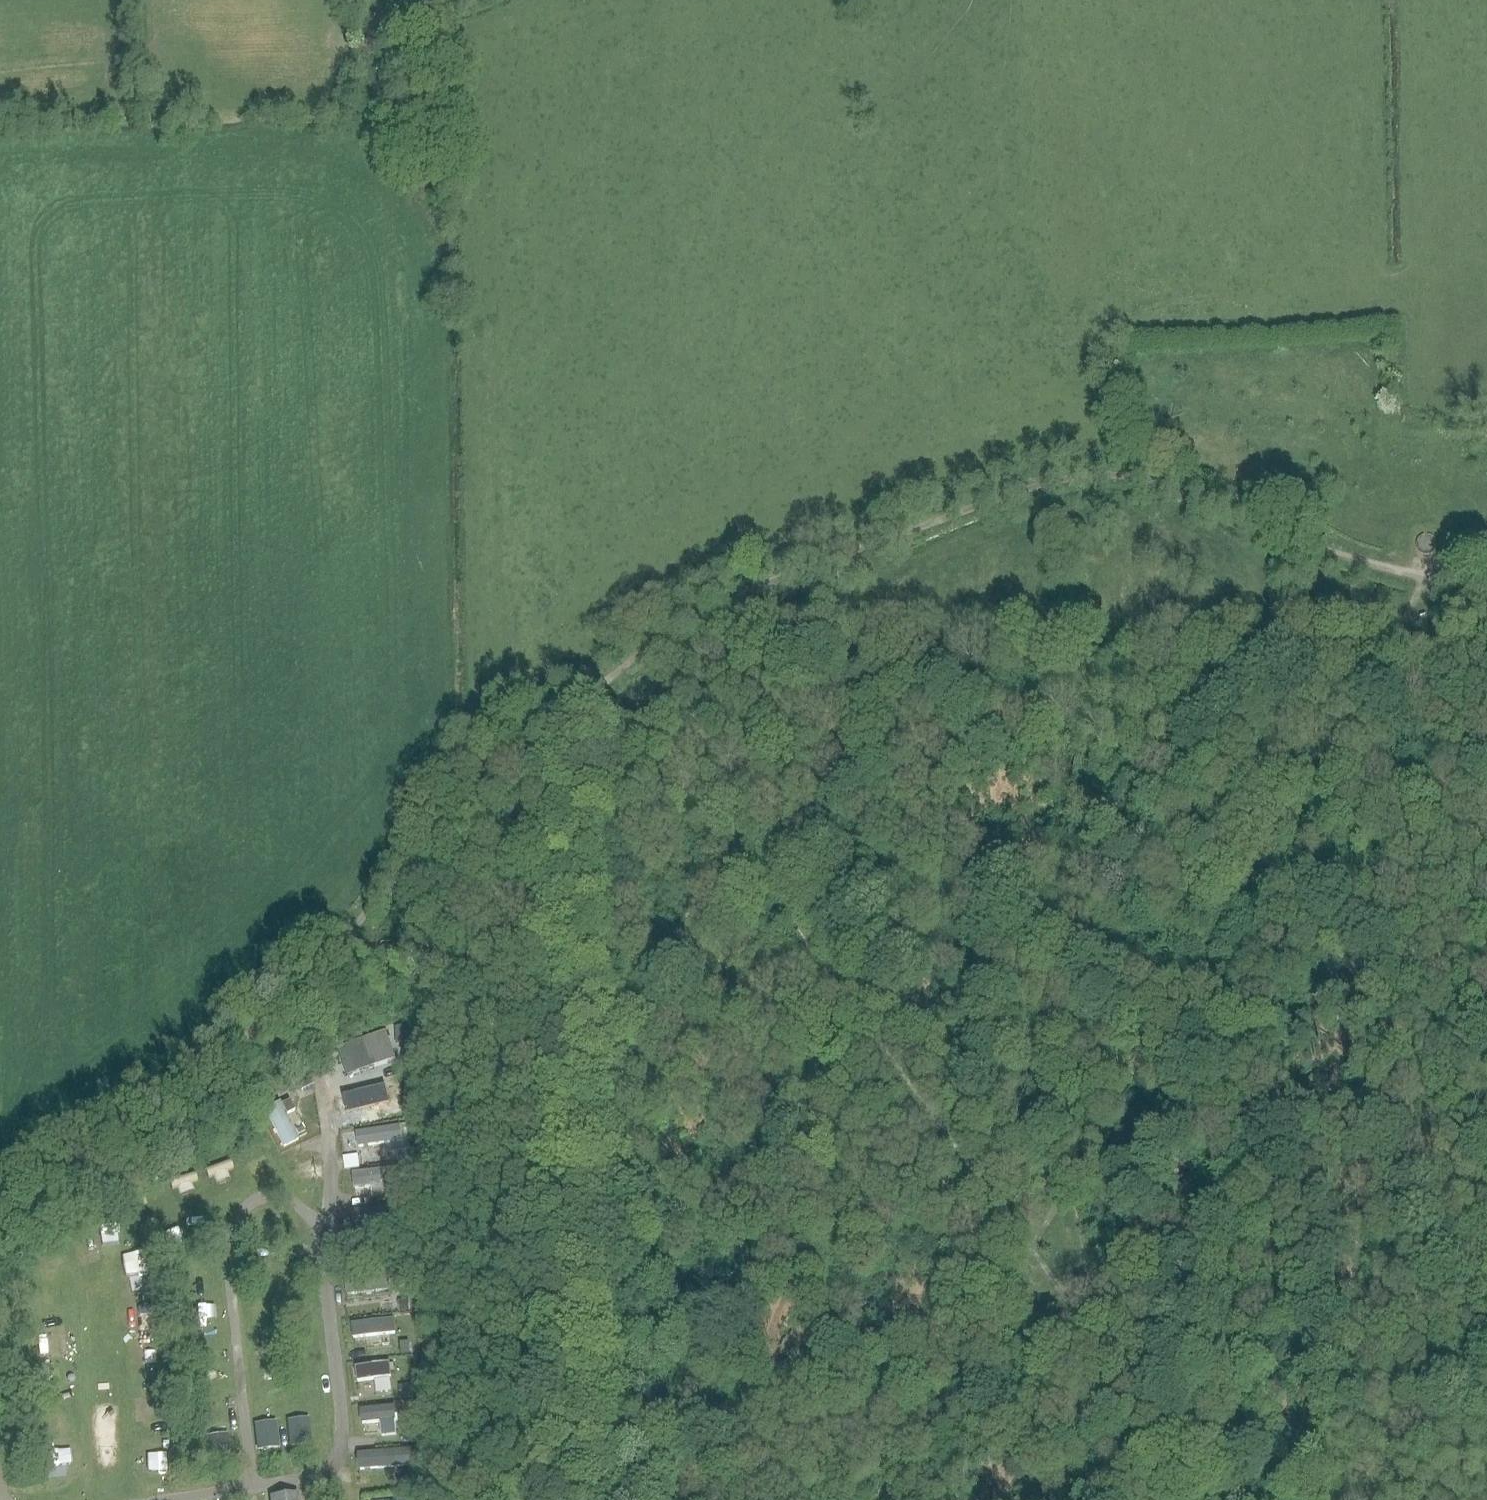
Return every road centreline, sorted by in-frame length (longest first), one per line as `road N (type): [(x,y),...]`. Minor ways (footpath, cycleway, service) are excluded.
road 1 (track): [(576,1499),(579,760),(570,711)]

